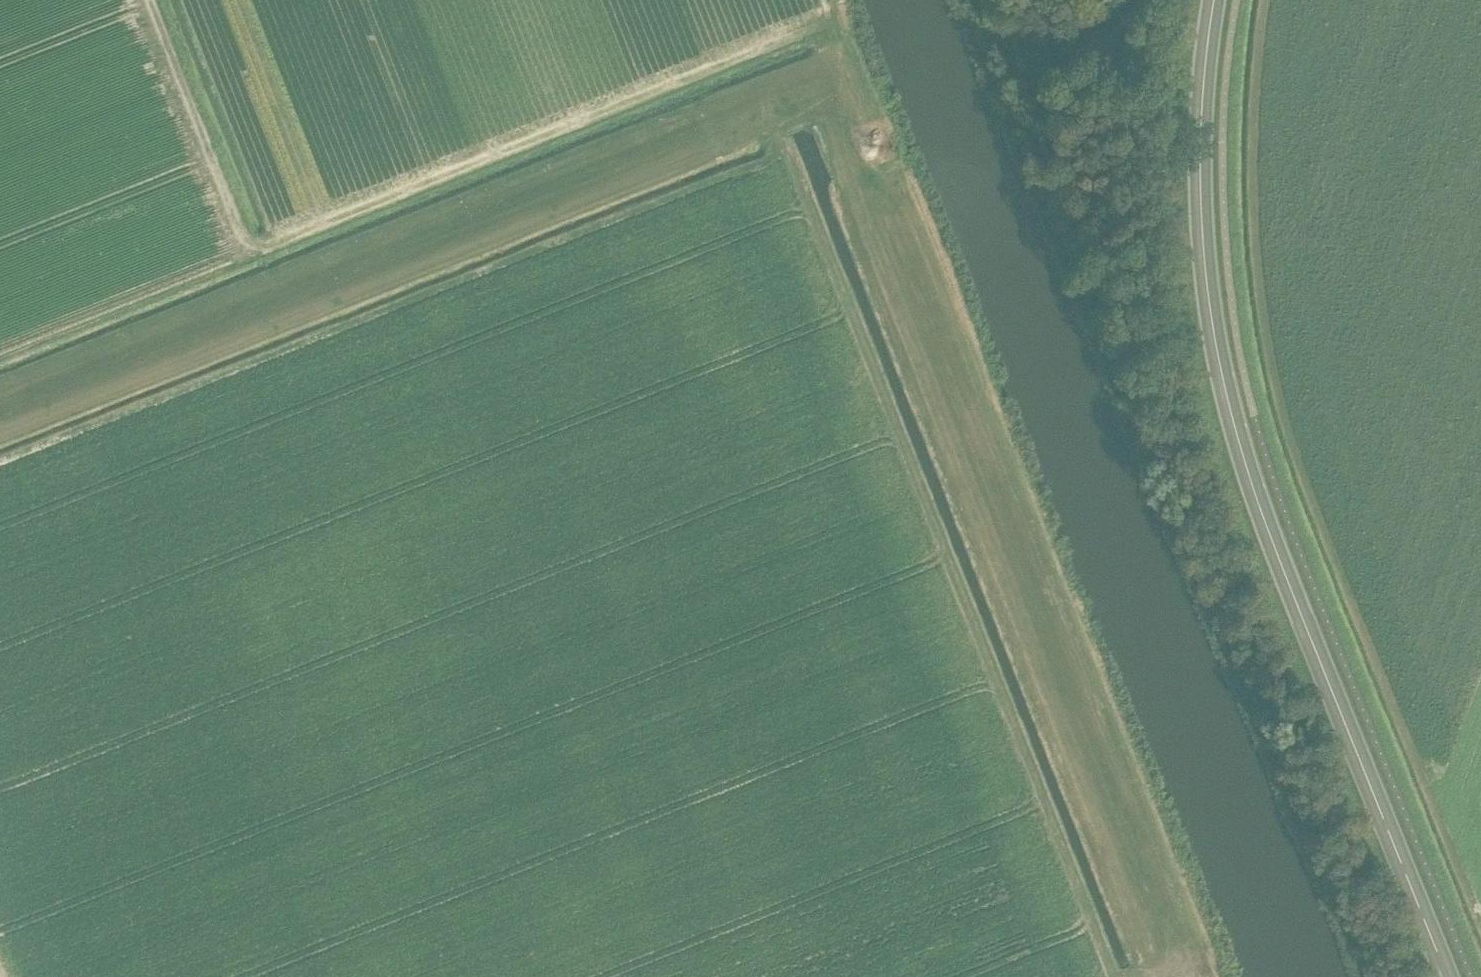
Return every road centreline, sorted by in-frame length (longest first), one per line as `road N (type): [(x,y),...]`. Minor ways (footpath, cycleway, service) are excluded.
road 1 (secondary): [(1446,976),(1237,444),(1206,296),(1201,153),(1220,0)]

